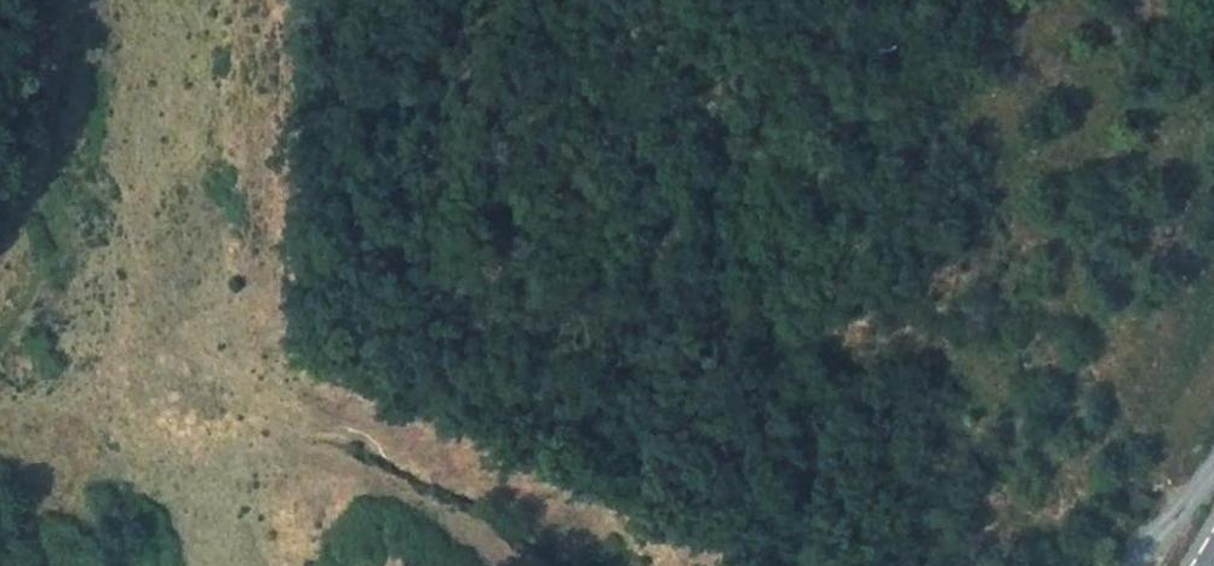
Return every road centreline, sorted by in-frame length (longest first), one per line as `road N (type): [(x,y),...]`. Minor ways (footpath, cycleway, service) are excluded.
road 1 (unclassified): [(1213,462),(1126,565)]

